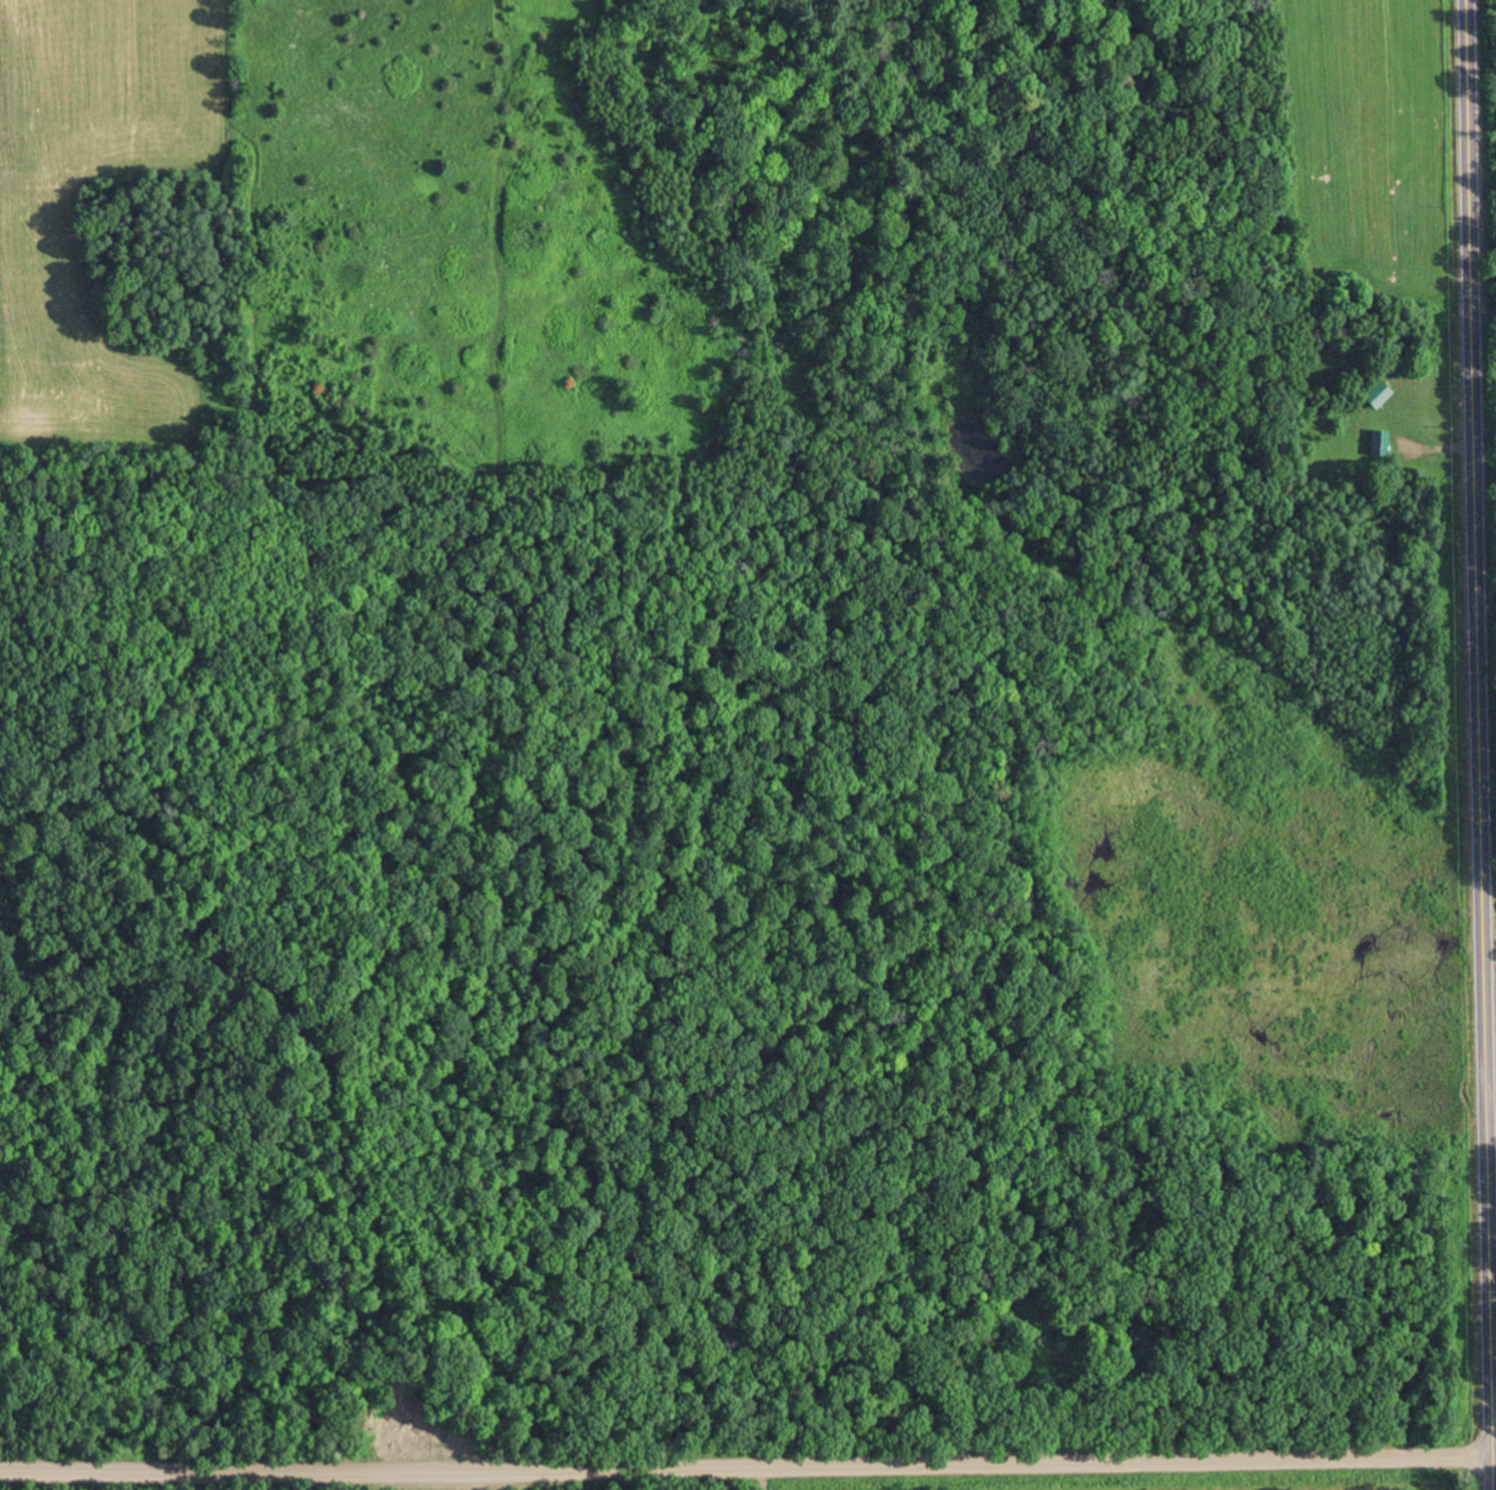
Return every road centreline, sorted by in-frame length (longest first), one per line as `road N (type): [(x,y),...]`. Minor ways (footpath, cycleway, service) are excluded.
road 1 (residential): [(0,1459),(1495,1456)]
road 2 (secondary): [(1494,1489),(1464,0)]

